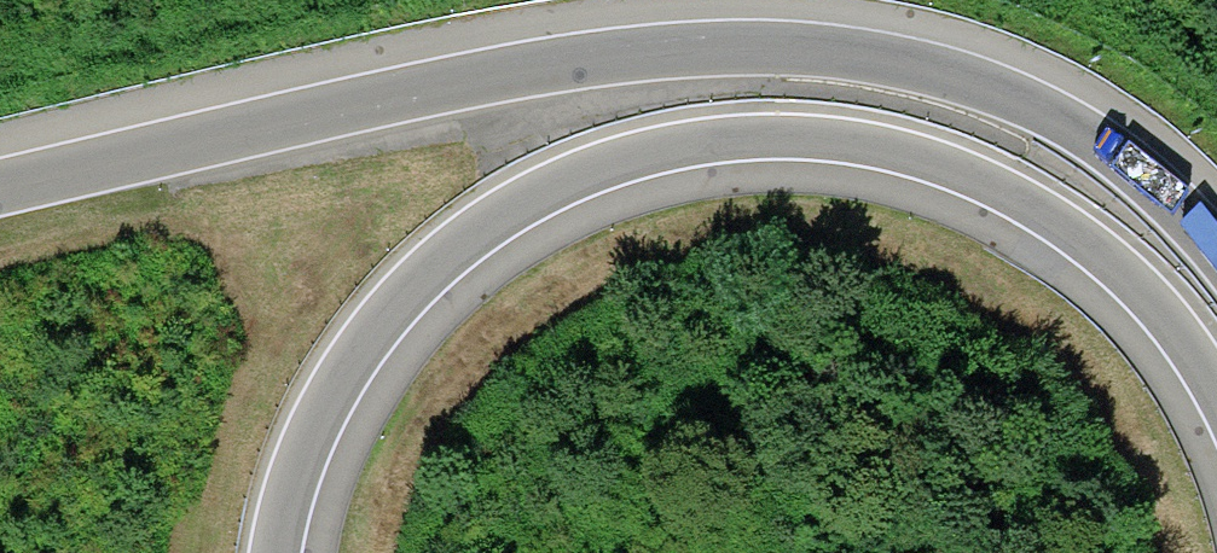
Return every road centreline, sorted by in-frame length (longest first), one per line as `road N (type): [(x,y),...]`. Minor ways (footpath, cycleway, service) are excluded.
road 1 (motorway): [(1216,243),(1144,169),(1034,99),(896,53),(820,44),(655,45),(503,65),(0,177)]
road 2 (motorway): [(283,552),(325,419),(413,294),(494,228),(545,200),(648,160),(706,149),(812,145),(870,153),(967,181),(1025,211),(1146,308),(1216,413)]

